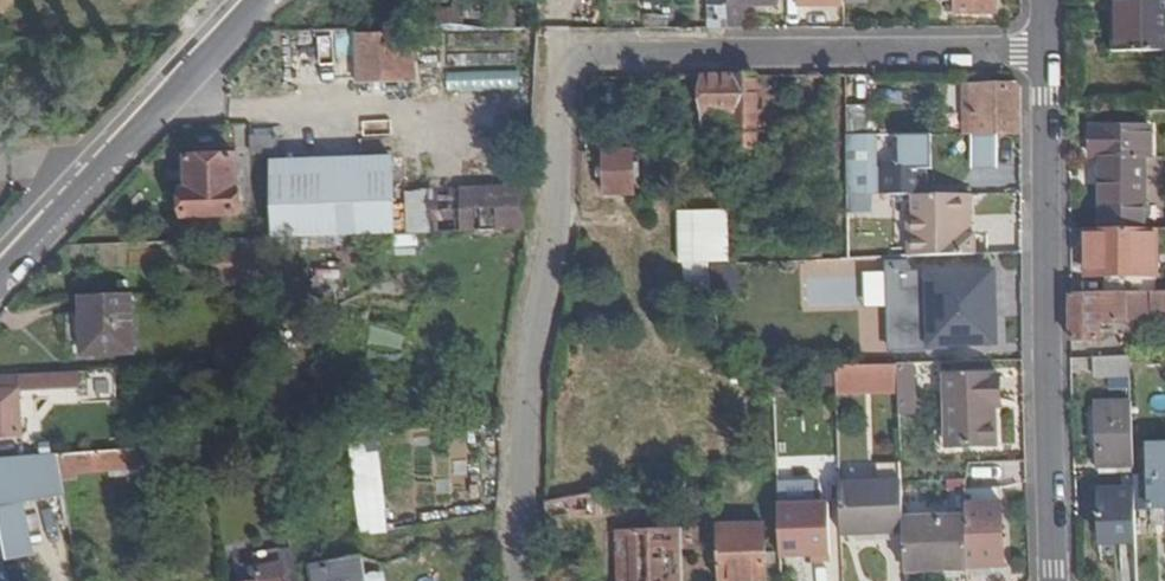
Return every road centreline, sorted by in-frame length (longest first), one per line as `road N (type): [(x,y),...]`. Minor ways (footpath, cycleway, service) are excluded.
road 1 (residential): [(1039,49),(556,59),(511,580)]
road 2 (residential): [(1043,580),(1039,49)]
road 3 (tertiary): [(0,275),(260,0)]

